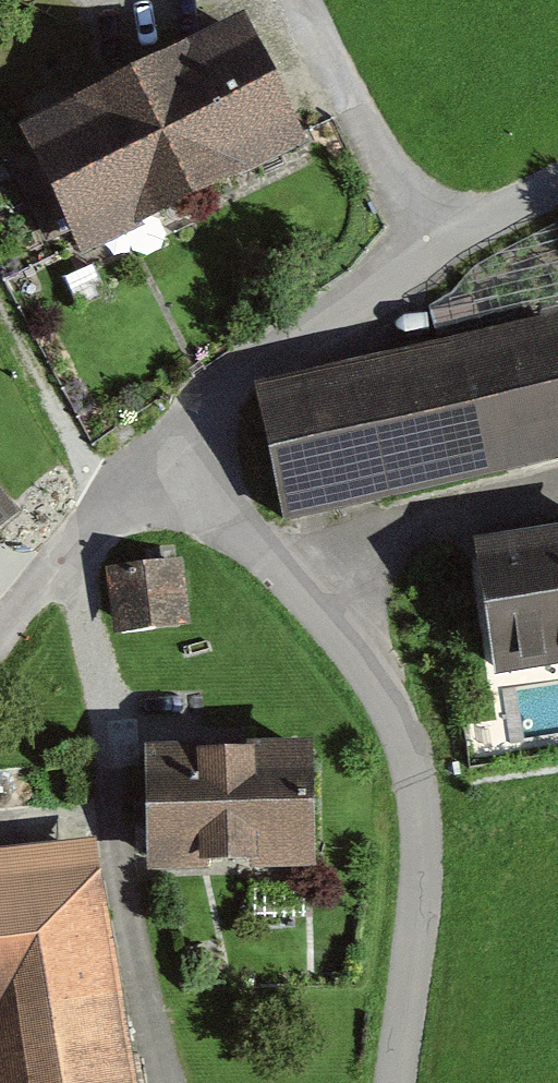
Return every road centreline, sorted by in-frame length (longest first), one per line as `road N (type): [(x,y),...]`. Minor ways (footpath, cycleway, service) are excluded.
road 1 (unclassified): [(392,1082),(416,928),(418,785),(389,700),(173,458),(190,414),(431,251),(557,182)]
road 2 (track): [(71,544),(120,858),(178,1082)]
road 3 (track): [(300,0),(431,251)]
road 4 (track): [(0,629),(114,496),(173,458)]

